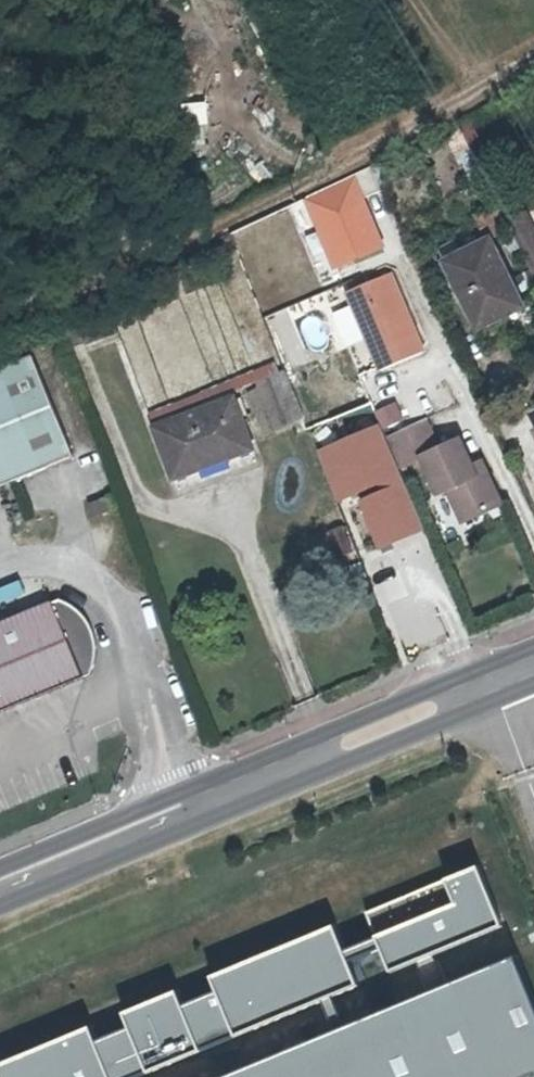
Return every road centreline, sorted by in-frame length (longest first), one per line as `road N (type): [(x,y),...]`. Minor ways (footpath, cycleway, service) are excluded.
road 1 (unclassified): [(187,814),(116,604),(48,571),(0,578)]
road 2 (primary): [(494,682),(187,814)]
road 3 (primary): [(187,814),(0,891)]

